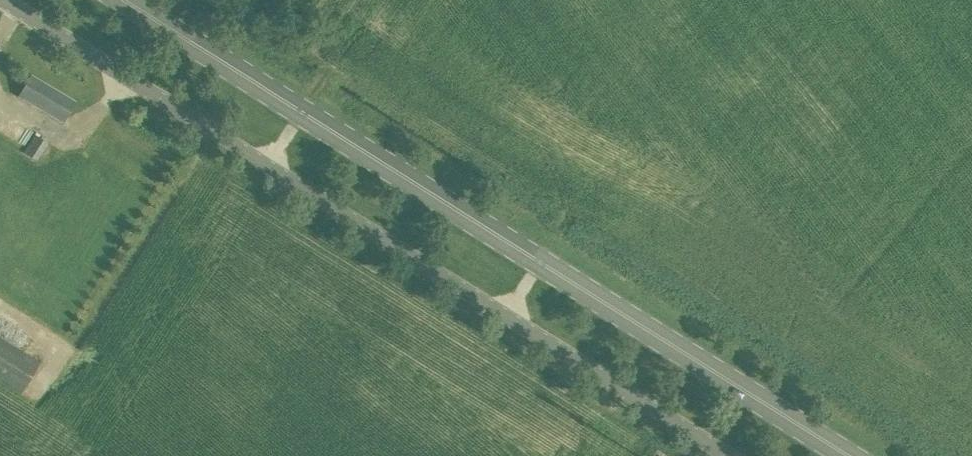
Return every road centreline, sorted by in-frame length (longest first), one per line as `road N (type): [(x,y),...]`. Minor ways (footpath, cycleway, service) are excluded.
road 1 (primary): [(845,455),(118,0)]
road 2 (unclassified): [(711,455),(0,15)]

